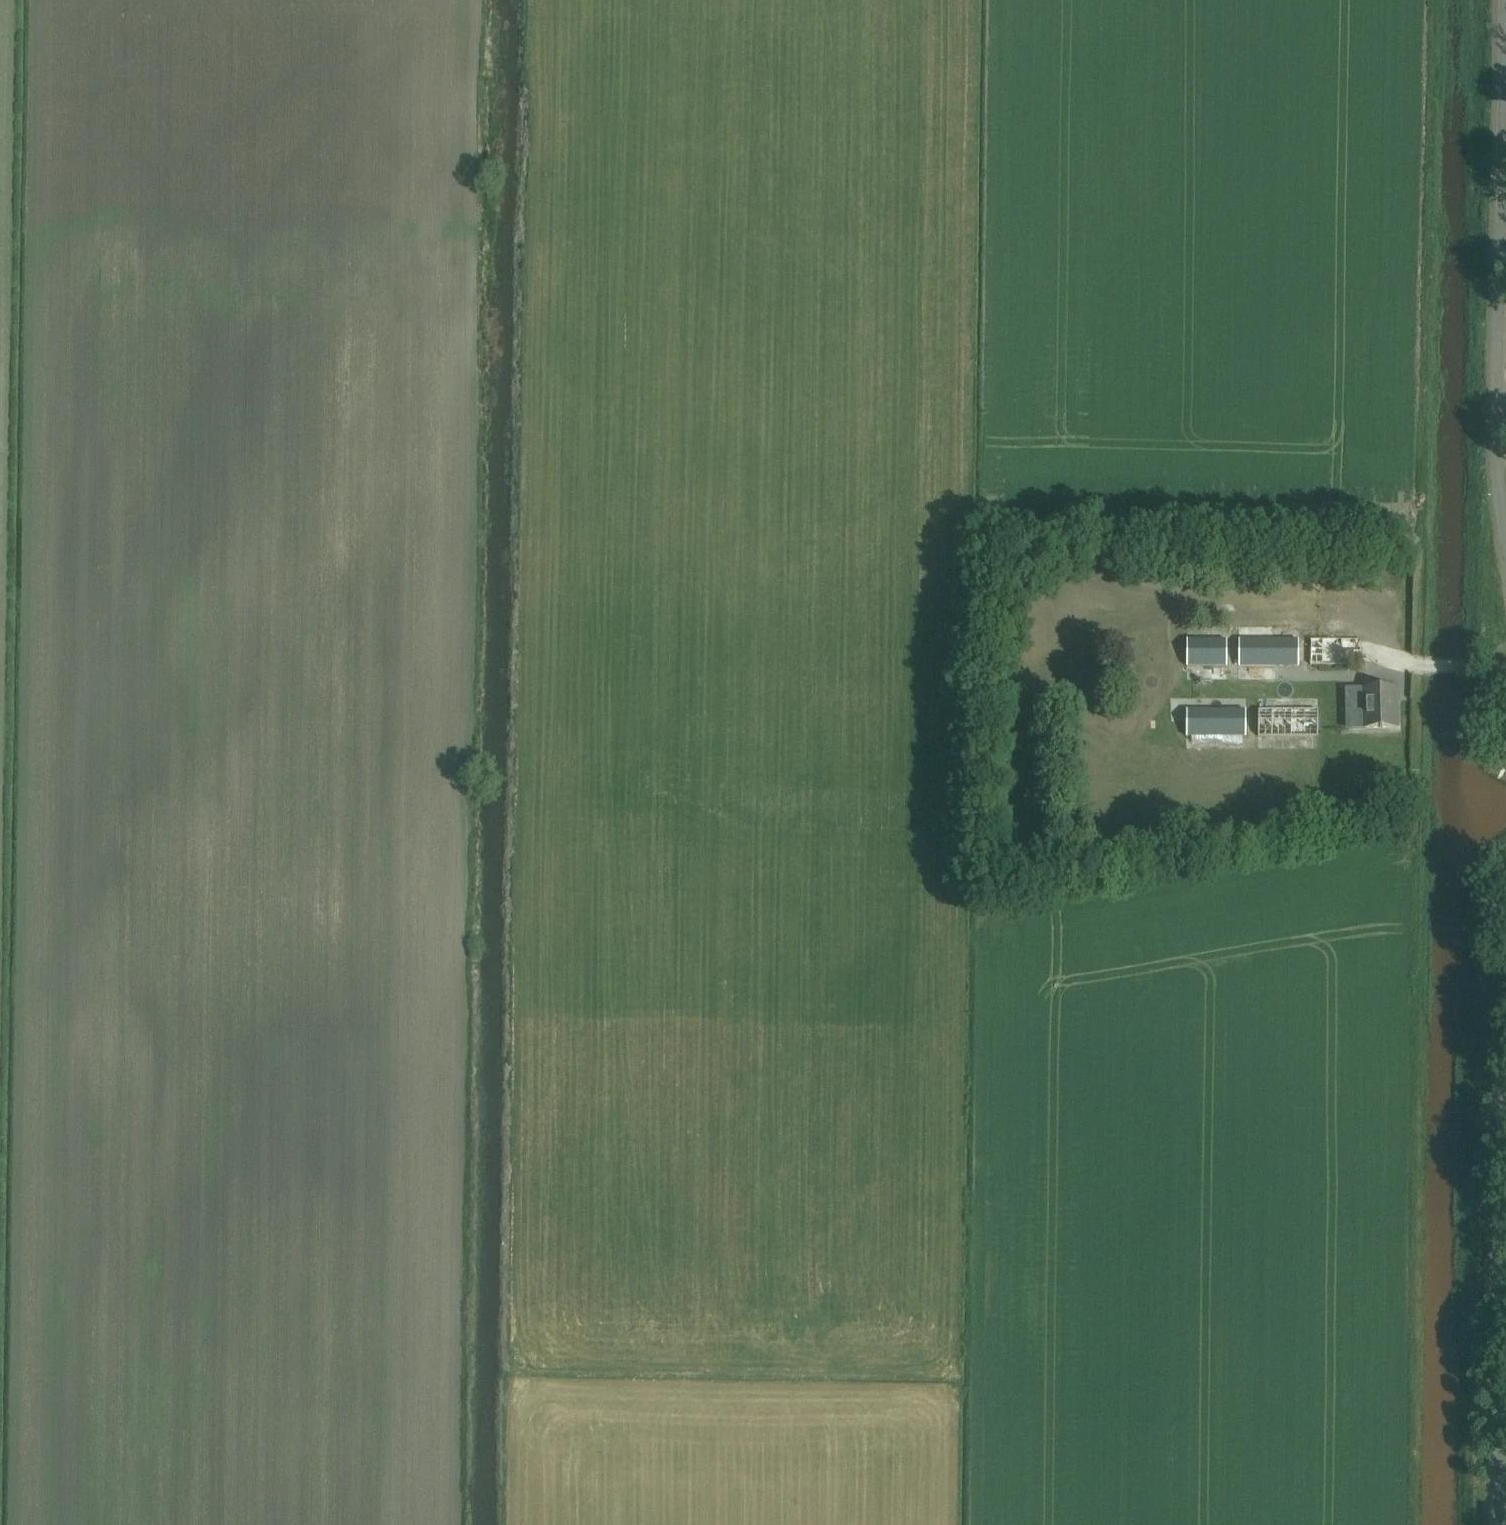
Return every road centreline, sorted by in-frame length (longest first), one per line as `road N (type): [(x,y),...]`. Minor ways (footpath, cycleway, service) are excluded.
road 1 (unclassified): [(1505,548),(1496,443),(1501,0)]
road 2 (tertiary): [(1500,1524),(1505,1093)]

